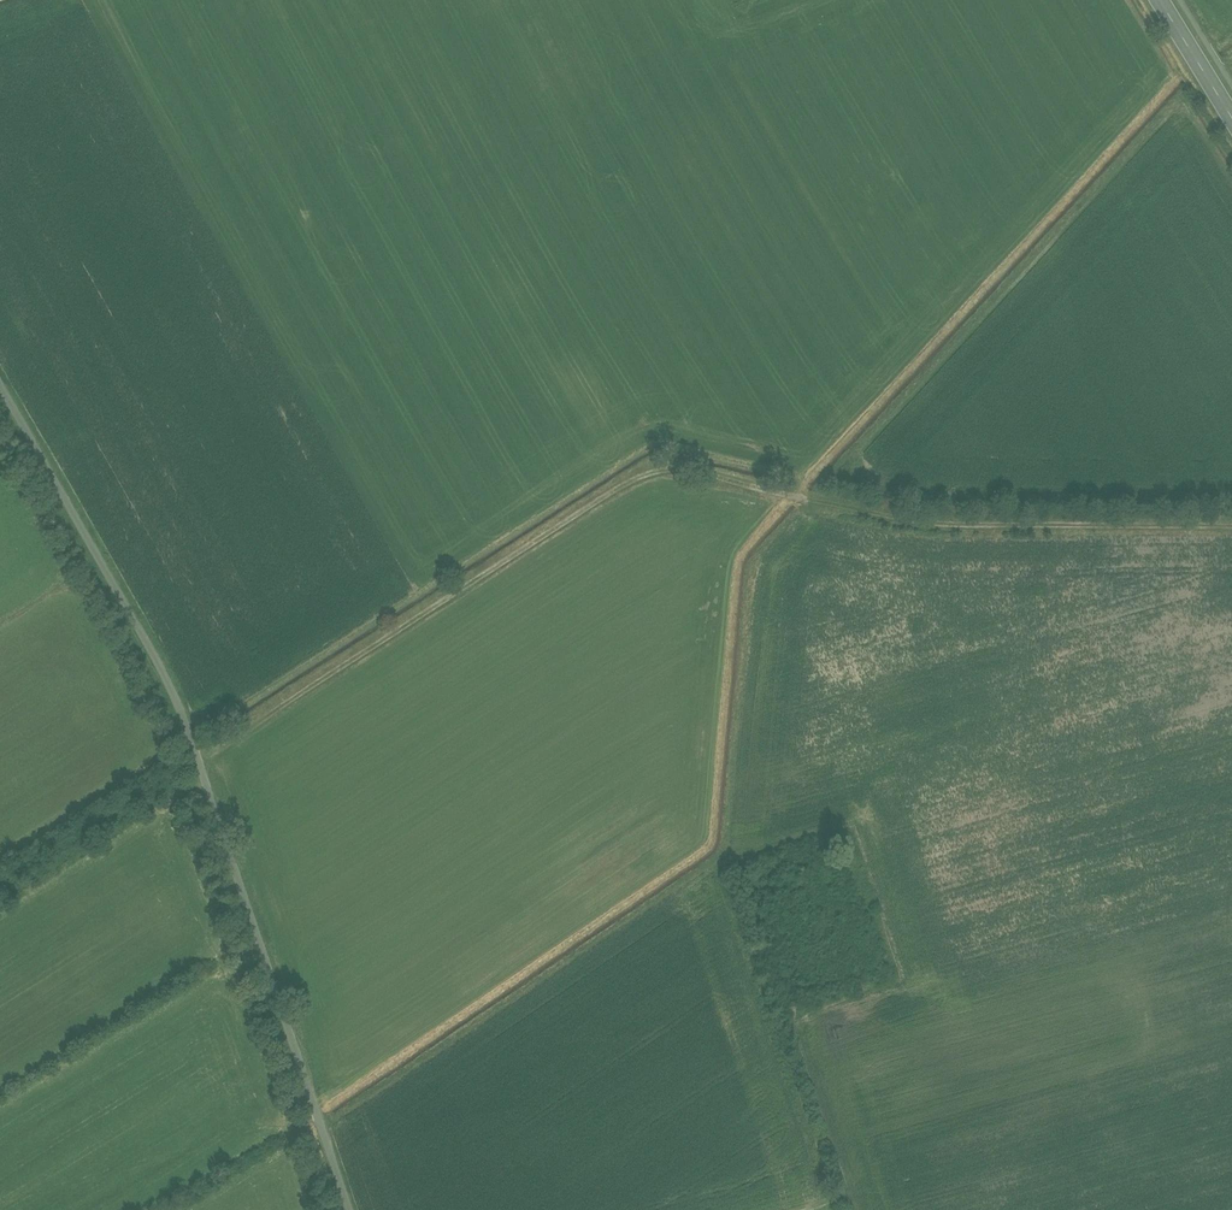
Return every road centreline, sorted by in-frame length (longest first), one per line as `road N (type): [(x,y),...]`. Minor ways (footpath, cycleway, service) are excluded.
road 1 (track): [(1231,527),(918,521),(652,476),(605,496),(195,754)]
road 2 (residential): [(352,1209),(195,754),(0,391)]
road 3 (primary): [(1157,0),(1231,122)]

